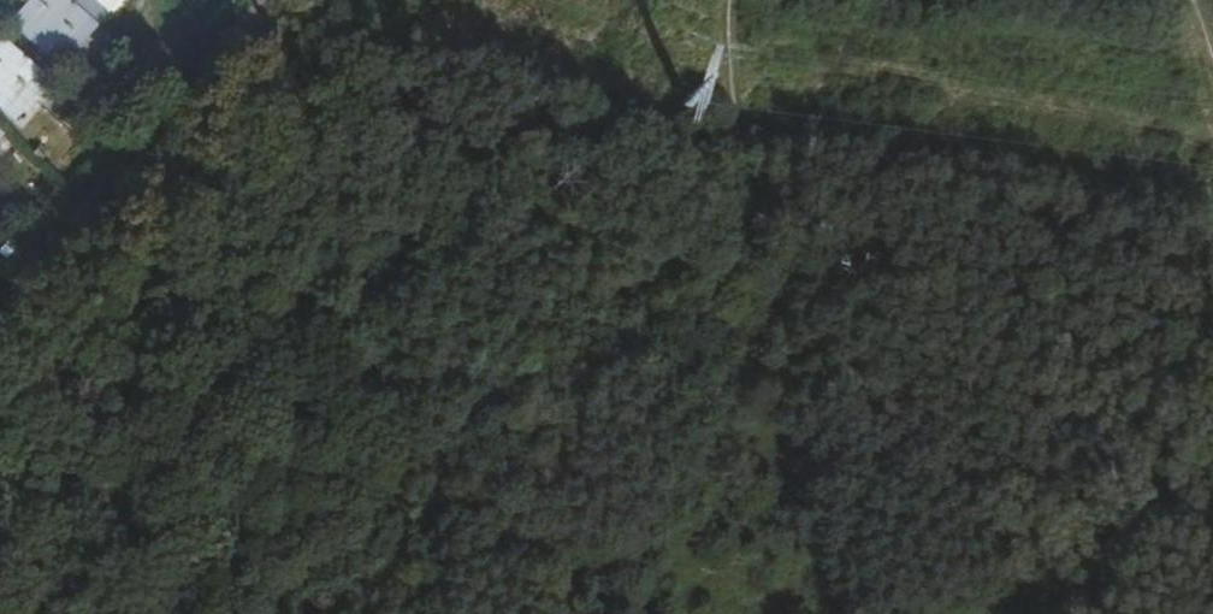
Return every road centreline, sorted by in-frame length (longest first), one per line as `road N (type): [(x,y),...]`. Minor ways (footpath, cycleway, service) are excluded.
road 1 (track): [(720,118),(1212,184)]

